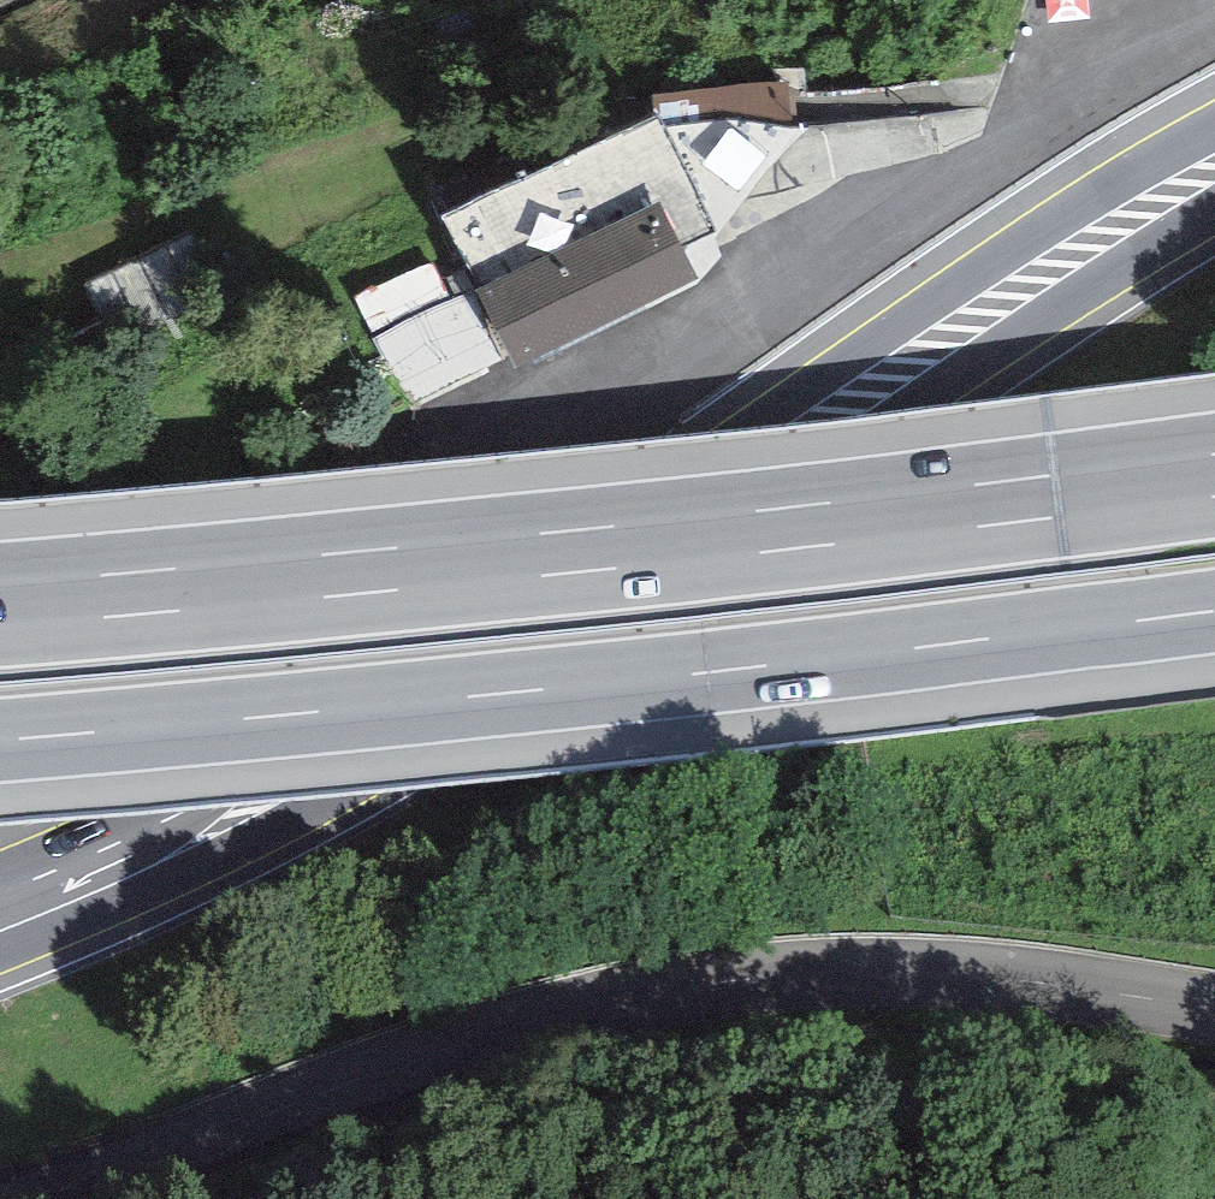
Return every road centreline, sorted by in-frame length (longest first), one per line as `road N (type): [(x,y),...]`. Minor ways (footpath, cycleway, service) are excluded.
road 1 (primary): [(1214,167),(584,538),(249,777),(130,848),(0,901)]
road 2 (tertiary): [(3,1198),(600,1001),(838,972),(978,972),(1214,1001)]
road 3 (motorway): [(0,742),(438,703),(1214,611)]
road 4 (motorway): [(1214,475),(628,546),(0,605)]

